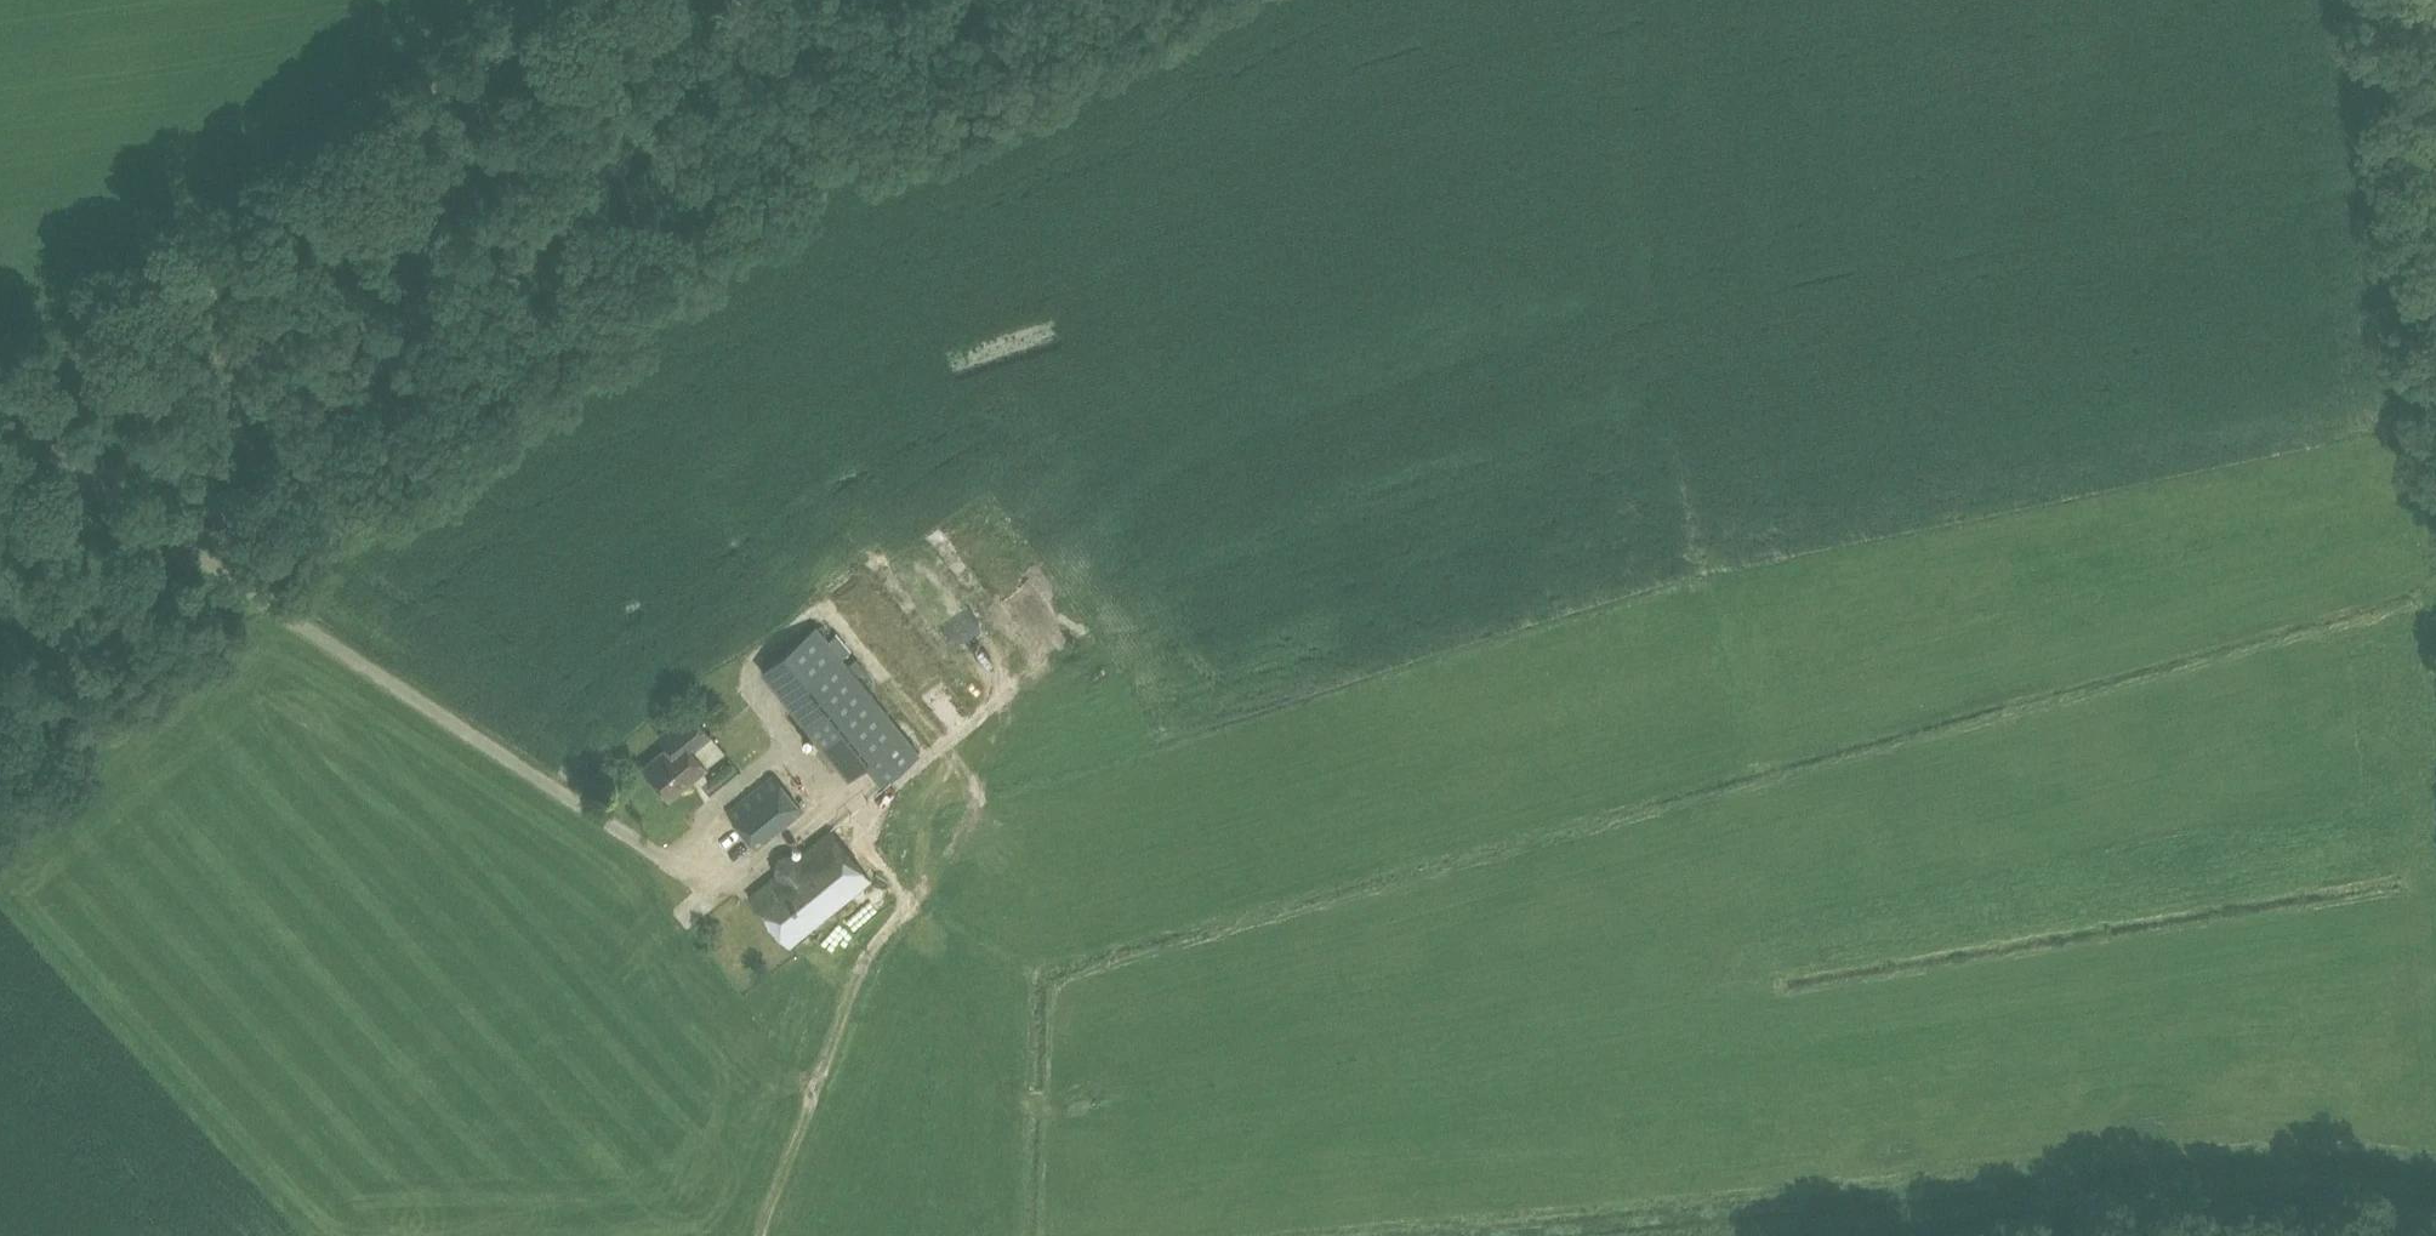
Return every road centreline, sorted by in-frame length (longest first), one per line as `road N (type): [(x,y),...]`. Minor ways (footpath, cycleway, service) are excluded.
road 1 (unclassified): [(2435,226),(2403,0)]

